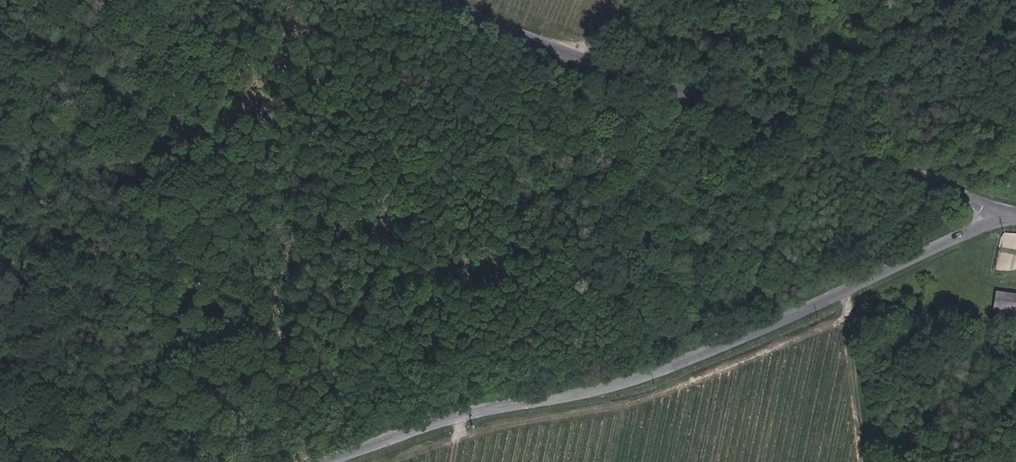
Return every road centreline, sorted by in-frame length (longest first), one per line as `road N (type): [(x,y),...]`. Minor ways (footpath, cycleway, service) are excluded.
road 1 (unclassified): [(1015,215),(673,369),(426,429),(332,461)]
road 2 (unclassified): [(441,0),(1015,215)]

